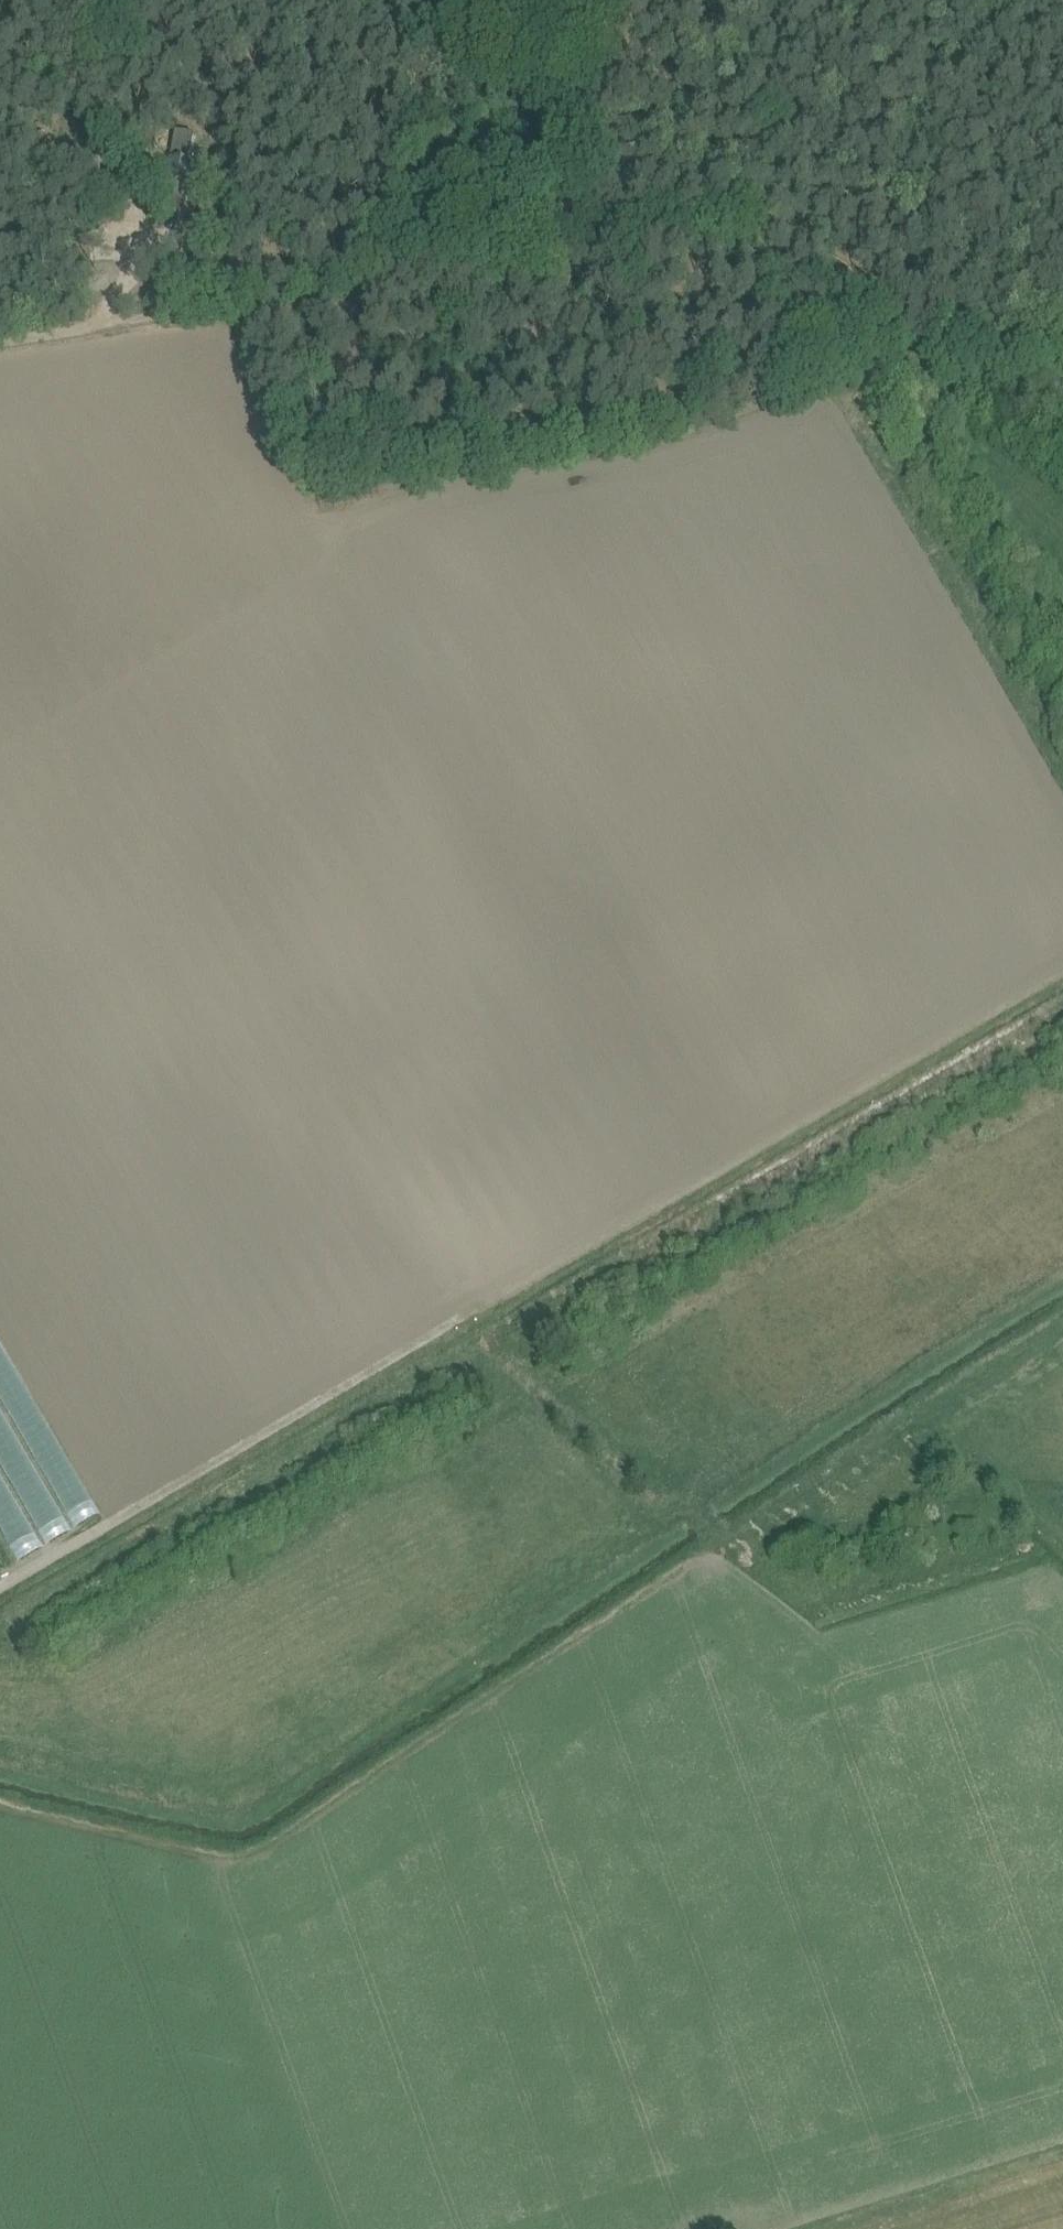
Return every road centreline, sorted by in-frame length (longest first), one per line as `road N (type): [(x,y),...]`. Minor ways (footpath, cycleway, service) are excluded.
road 1 (track): [(801,230),(735,224),(323,306),(265,309)]

